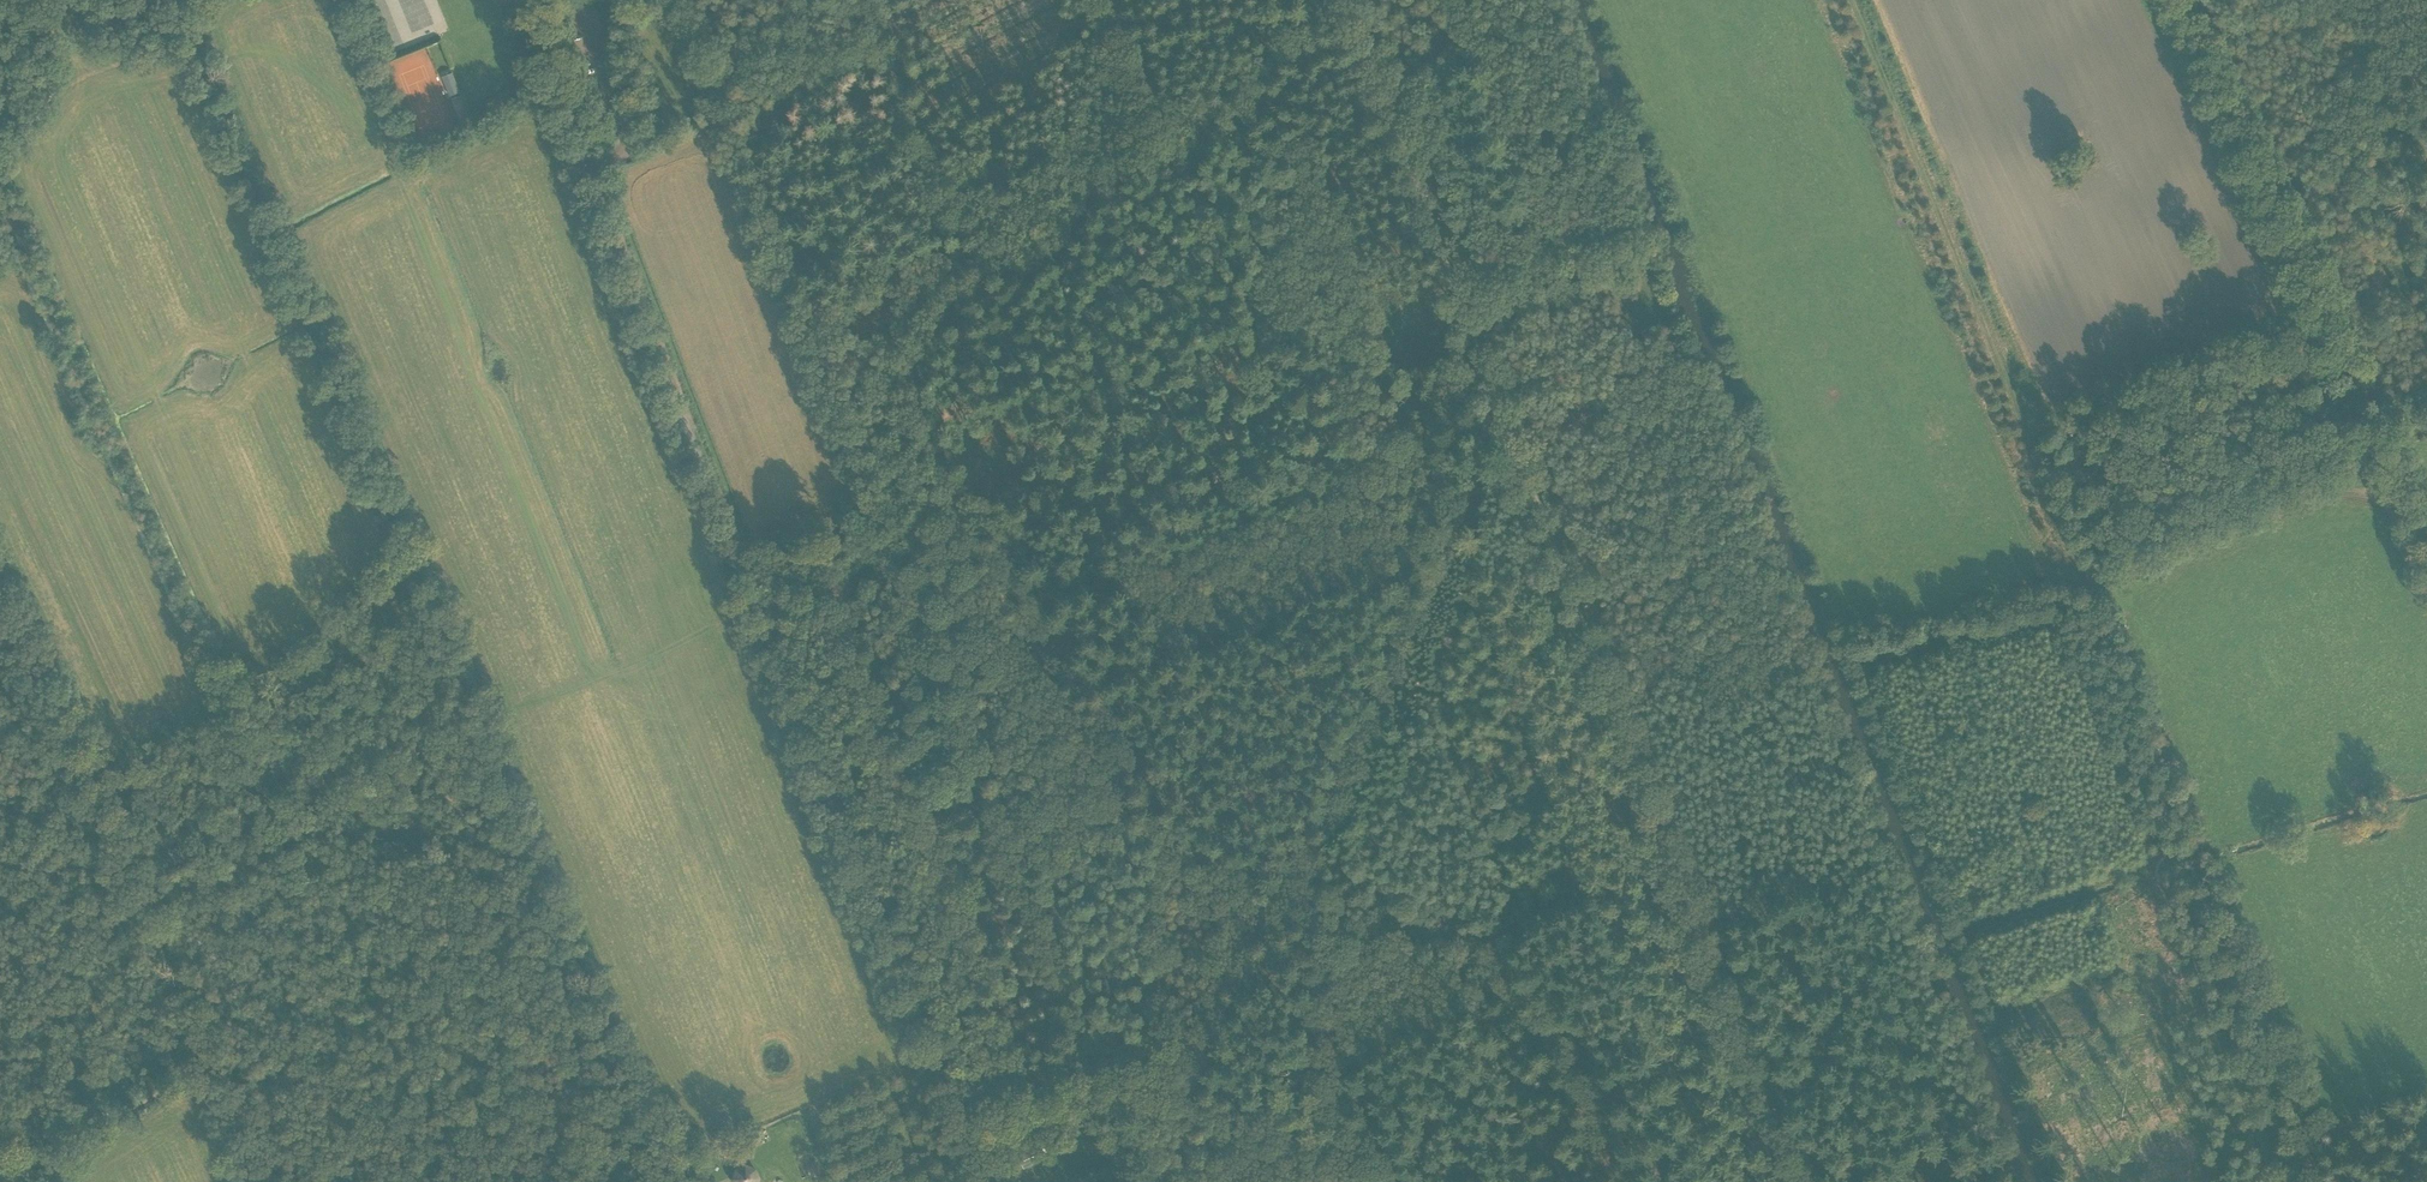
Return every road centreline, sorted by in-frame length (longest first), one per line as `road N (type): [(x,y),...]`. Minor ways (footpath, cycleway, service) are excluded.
road 1 (track): [(1475,338),(1793,1181)]
road 2 (track): [(1345,0),(1465,313)]

